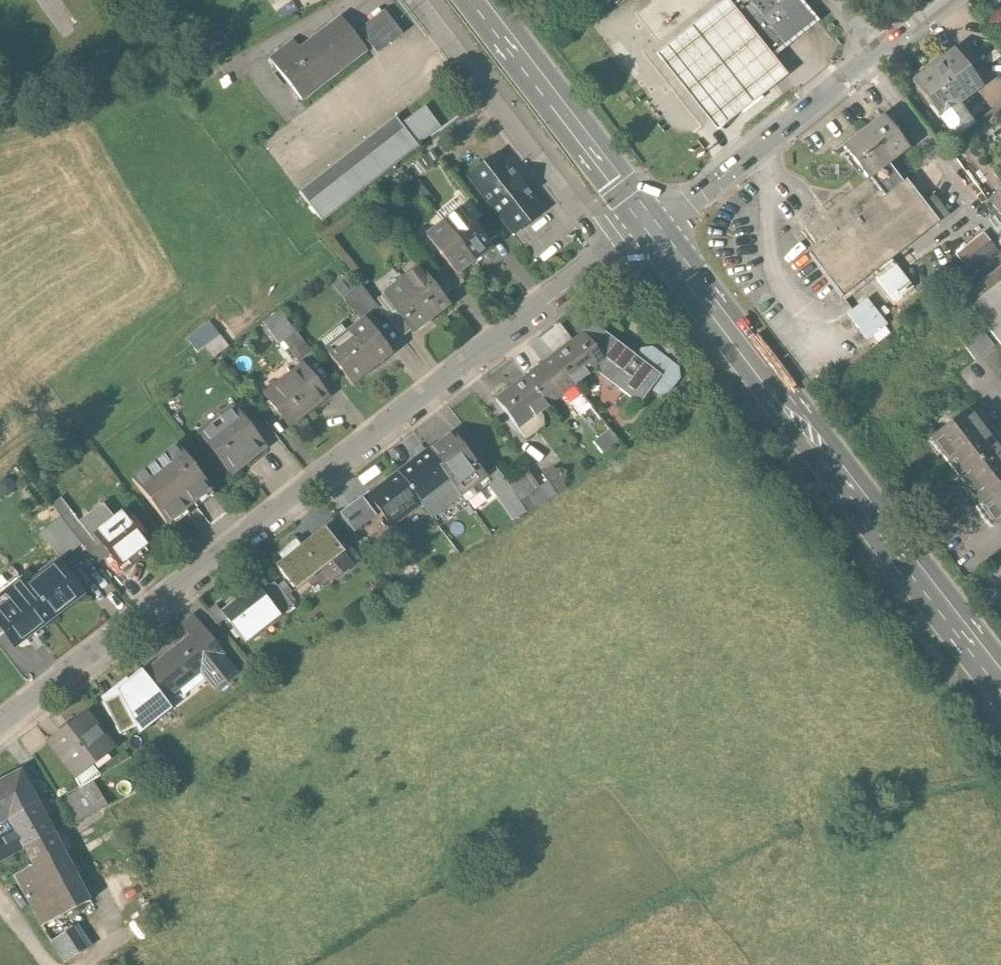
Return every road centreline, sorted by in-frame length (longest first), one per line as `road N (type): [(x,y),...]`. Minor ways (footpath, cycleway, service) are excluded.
road 1 (residential): [(610,256),(0,726)]
road 2 (primary): [(652,228),(1000,682)]
road 3 (unclassified): [(415,0),(610,256)]
road 4 (primary): [(477,0),(652,228)]
road 5 (residential): [(877,55),(652,228)]

